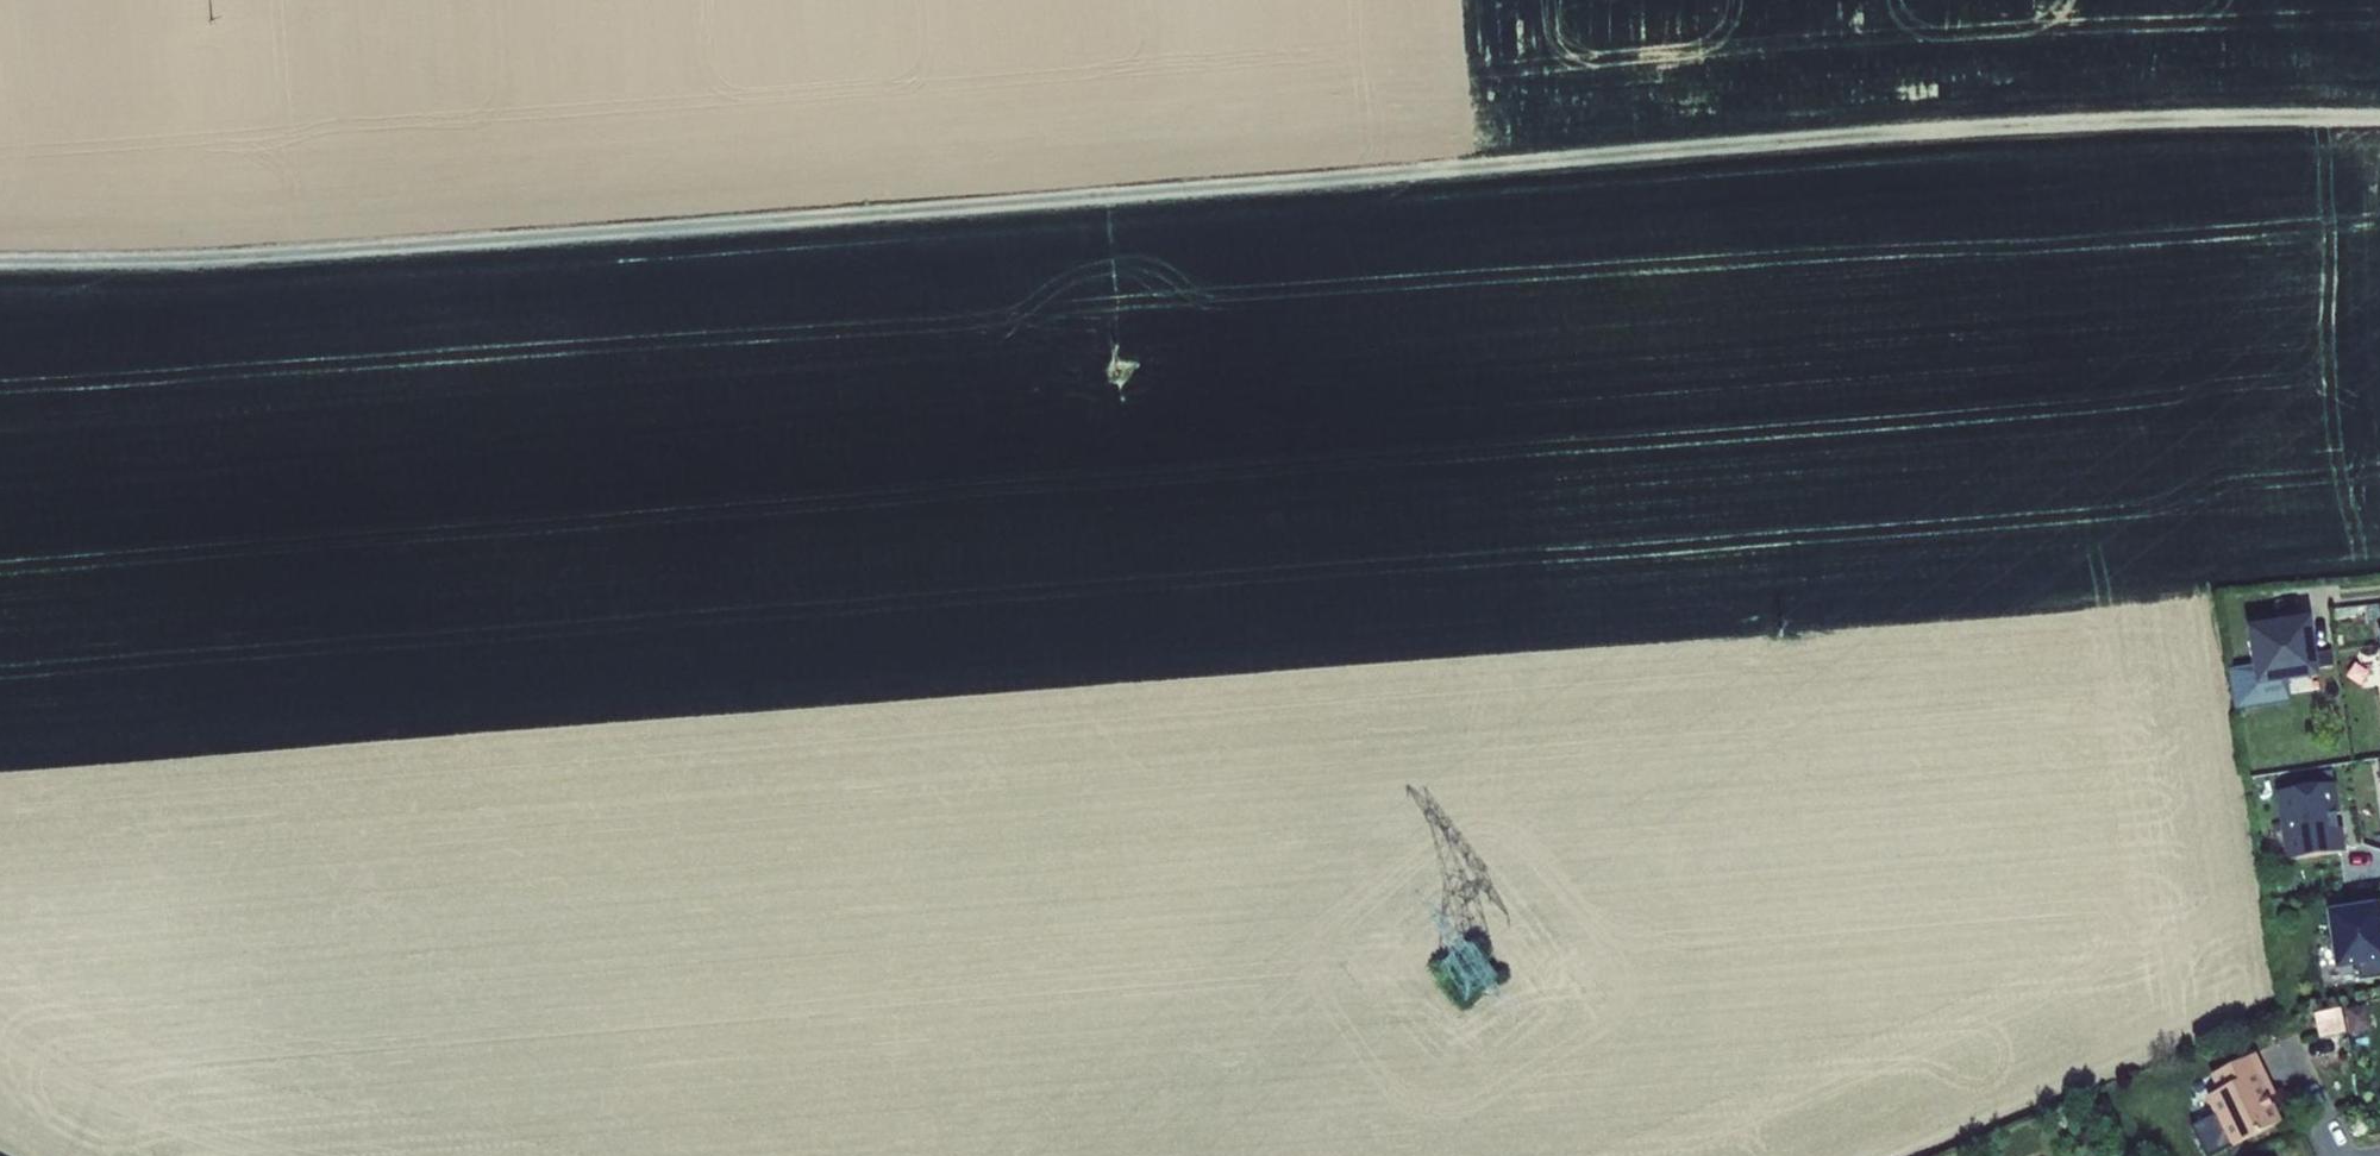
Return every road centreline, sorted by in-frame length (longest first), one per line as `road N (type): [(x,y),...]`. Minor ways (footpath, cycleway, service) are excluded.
road 1 (track): [(2379,118),(1969,130),(1460,176),(268,259),(0,260)]

